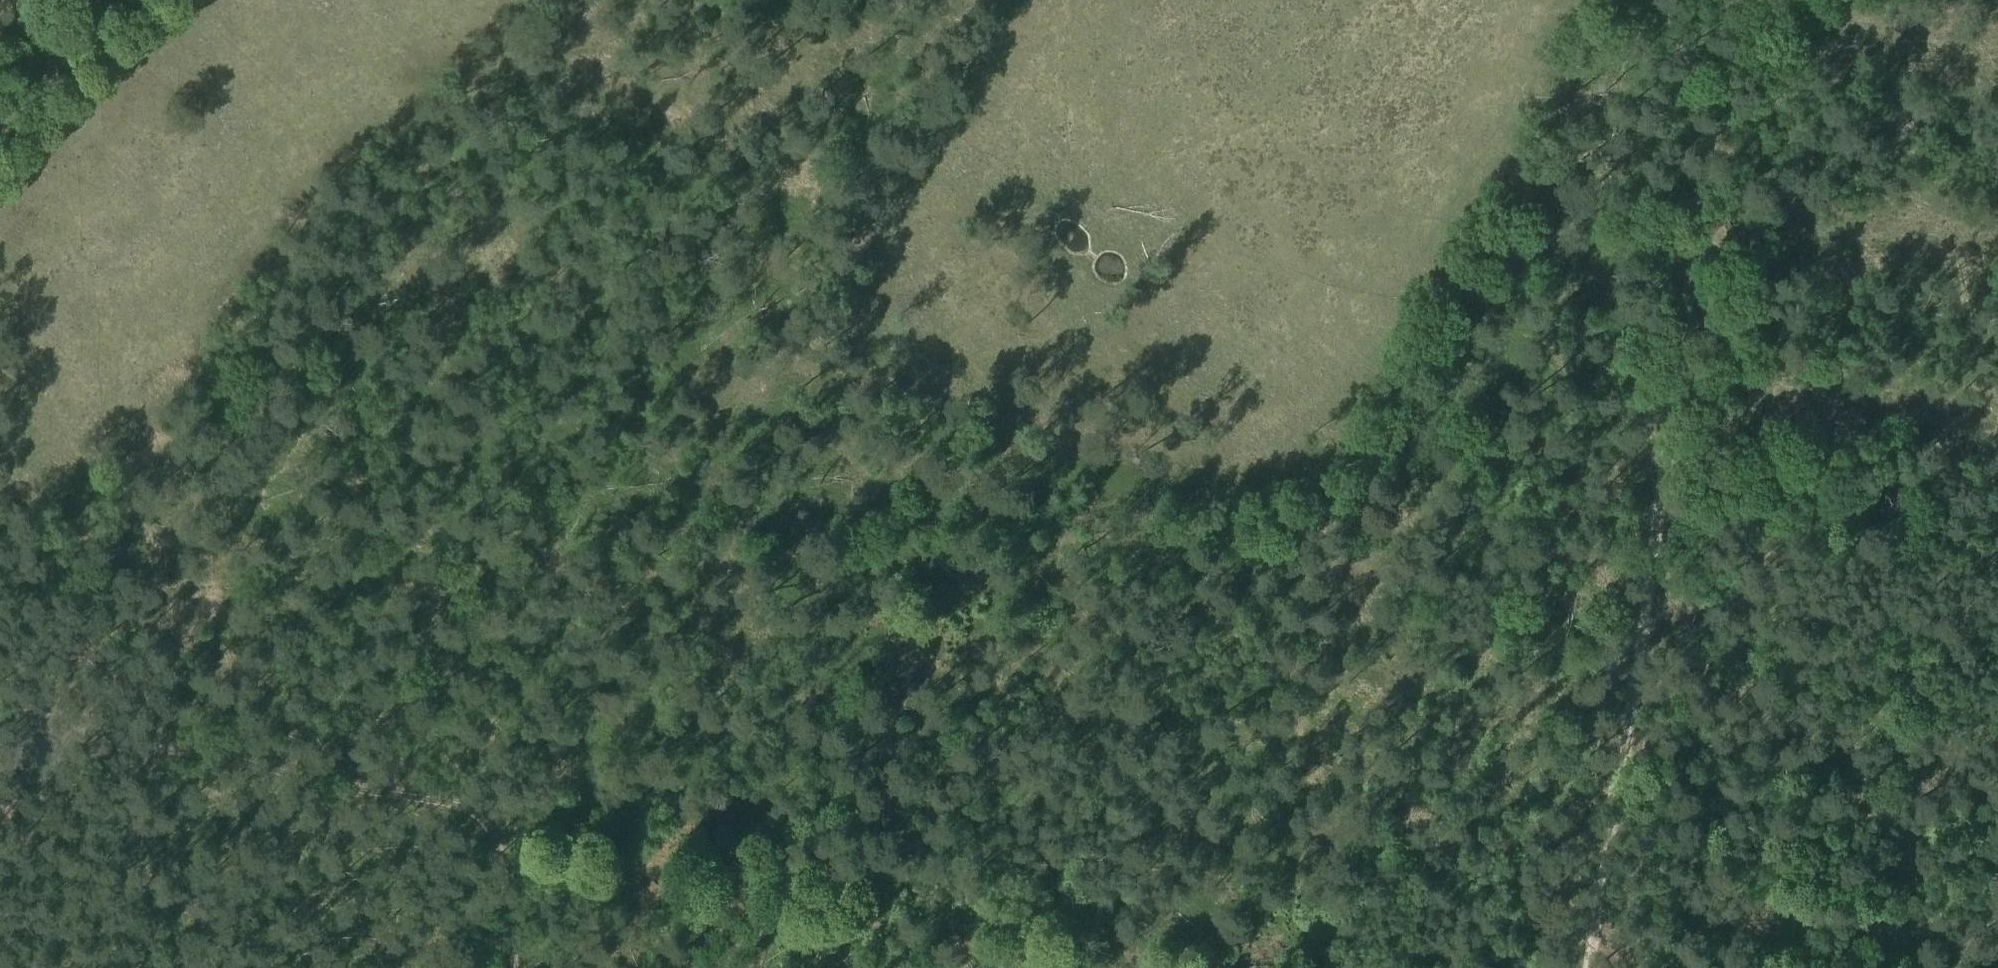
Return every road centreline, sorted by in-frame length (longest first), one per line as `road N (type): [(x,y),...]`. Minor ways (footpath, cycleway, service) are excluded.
road 1 (track): [(1588,967),(1732,0)]
road 2 (track): [(511,967),(486,817),(0,717)]
road 3 (track): [(0,90),(94,0)]

